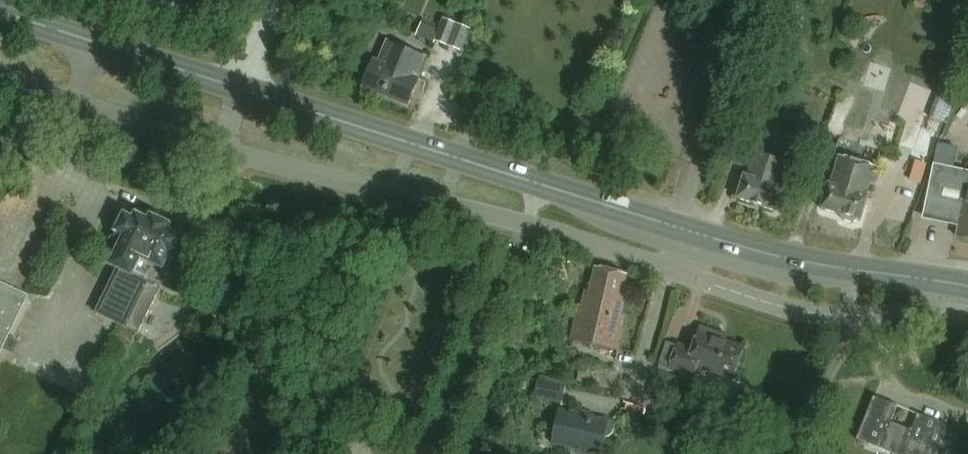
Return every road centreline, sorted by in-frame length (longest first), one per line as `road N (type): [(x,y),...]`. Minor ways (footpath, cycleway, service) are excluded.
road 1 (secondary): [(967,288),(781,257),(0,9)]
road 2 (residential): [(0,69),(223,149),(525,223),(809,314),(967,316)]

